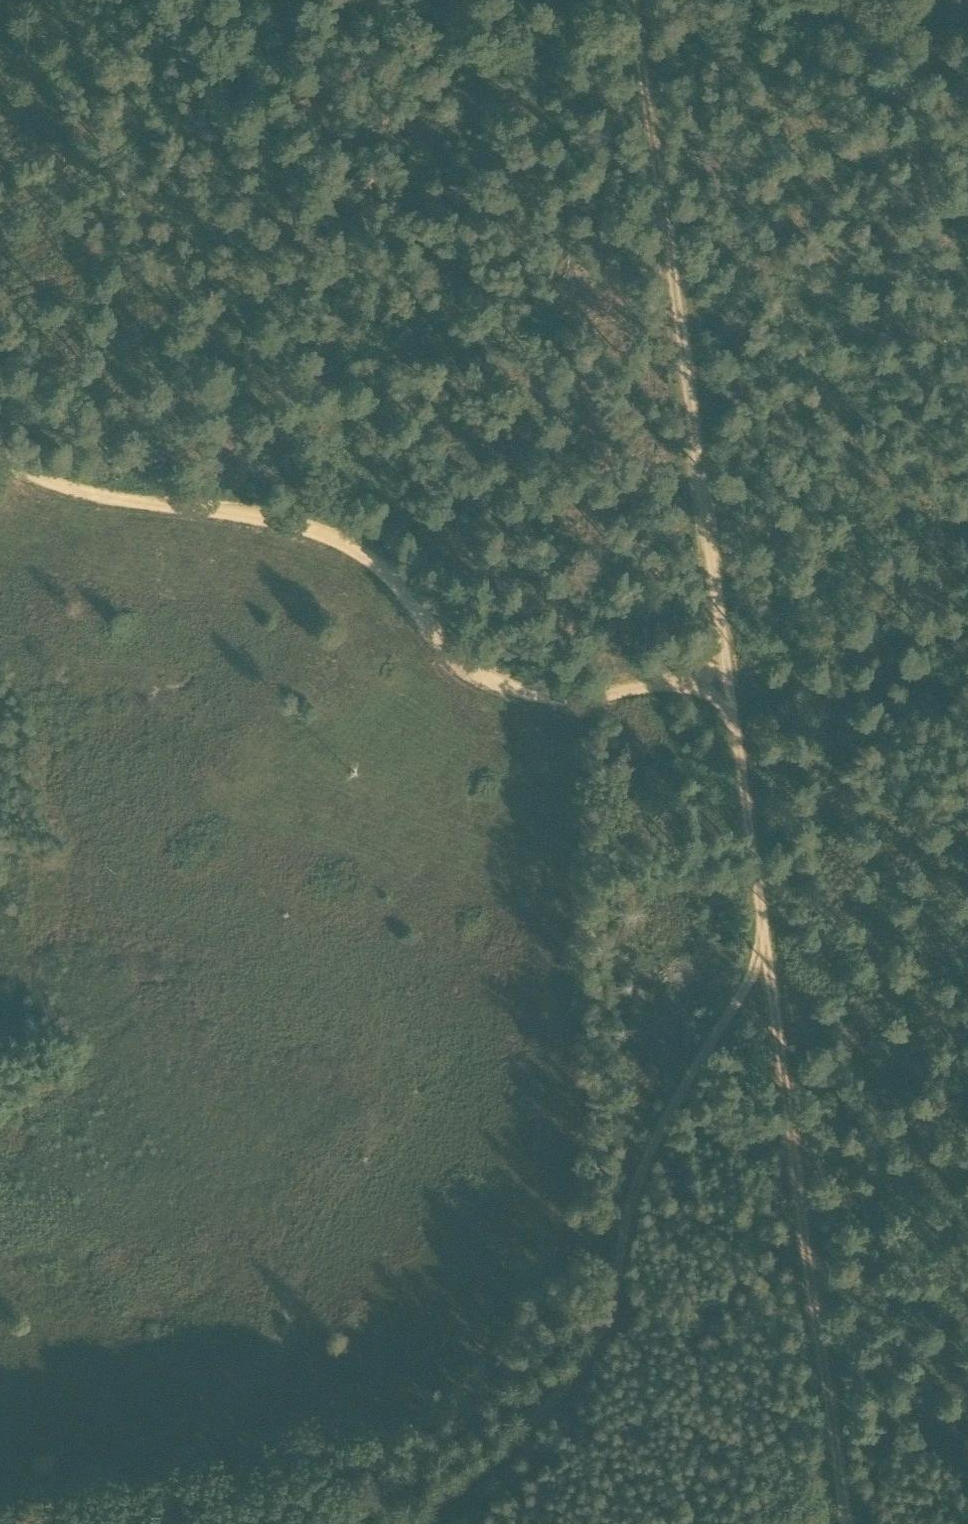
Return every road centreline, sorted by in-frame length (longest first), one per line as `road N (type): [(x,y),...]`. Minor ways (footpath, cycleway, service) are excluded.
road 1 (track): [(0,455),(50,486),(298,522),(365,552),(454,654),(497,686),(562,701),(719,674)]
road 2 (track): [(770,951),(667,1106),(633,1195),(596,1342),(521,1434),(413,1523)]
road 3 (track): [(622,0),(719,674)]
road 4 (track): [(770,951),(846,1523)]
road 5 (track): [(719,674),(770,951)]

